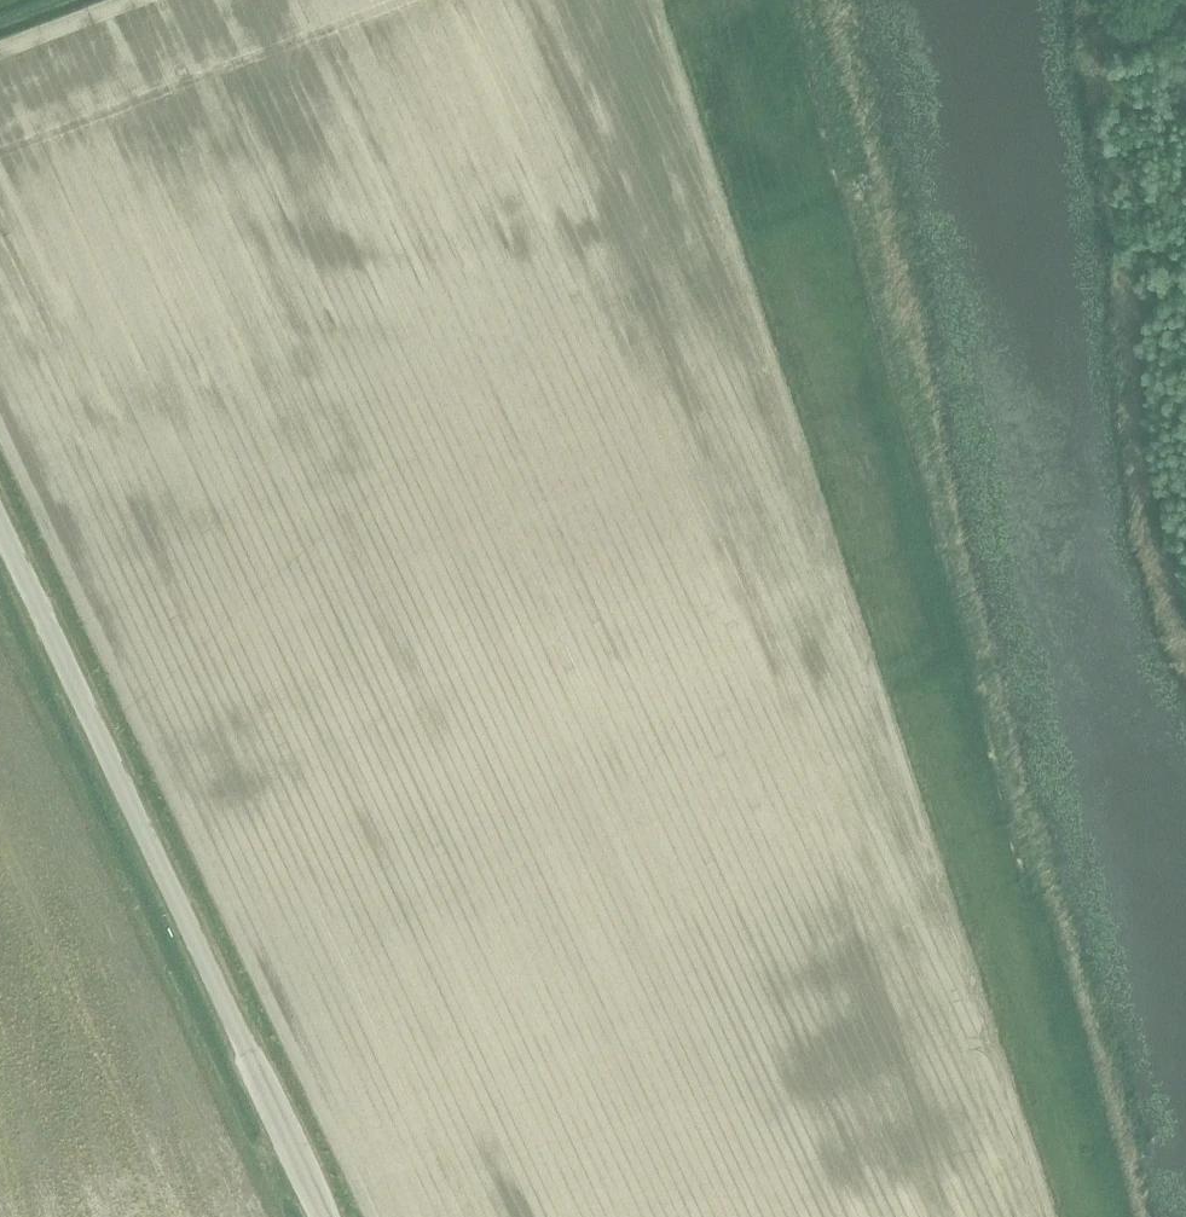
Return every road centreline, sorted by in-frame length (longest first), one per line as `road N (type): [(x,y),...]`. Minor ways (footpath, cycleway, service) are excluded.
road 1 (tertiary): [(337,1216),(0,516)]

